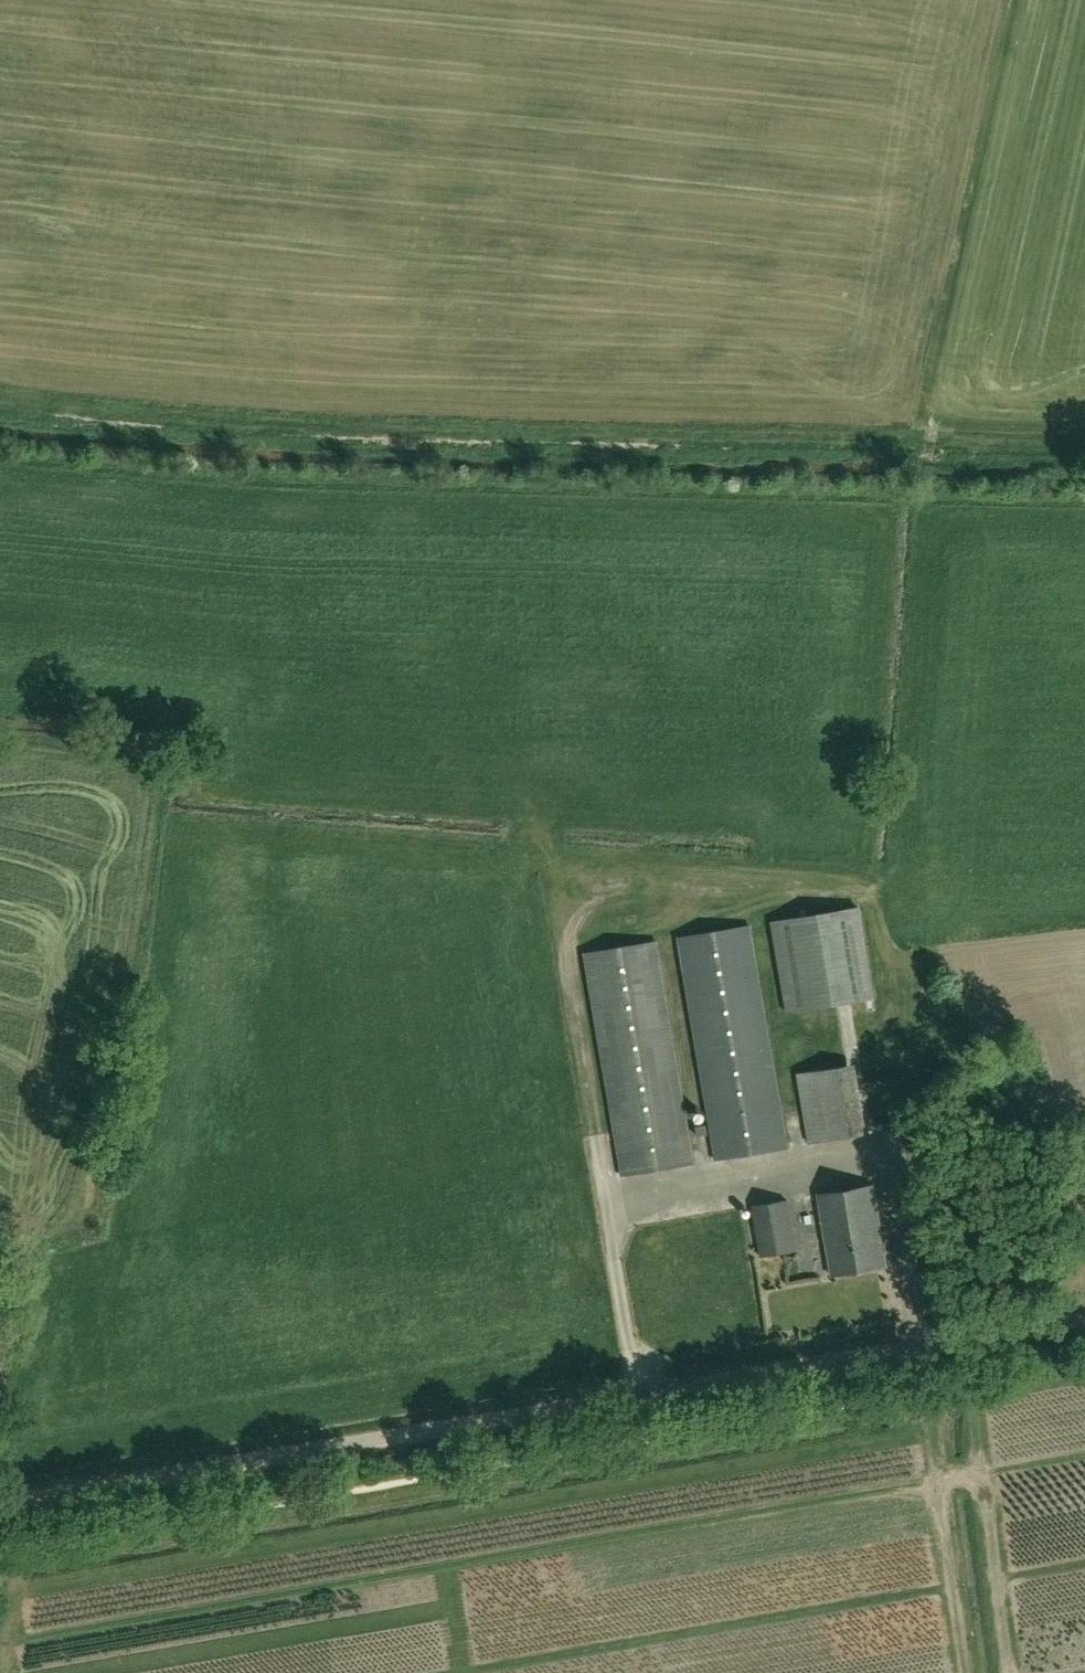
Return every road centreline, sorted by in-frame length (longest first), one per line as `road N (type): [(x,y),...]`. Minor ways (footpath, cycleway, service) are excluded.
road 1 (unclassified): [(923,1346),(0,1504)]
road 2 (track): [(974,1672),(923,1346)]
road 3 (unclassified): [(923,1346),(1084,1319)]

